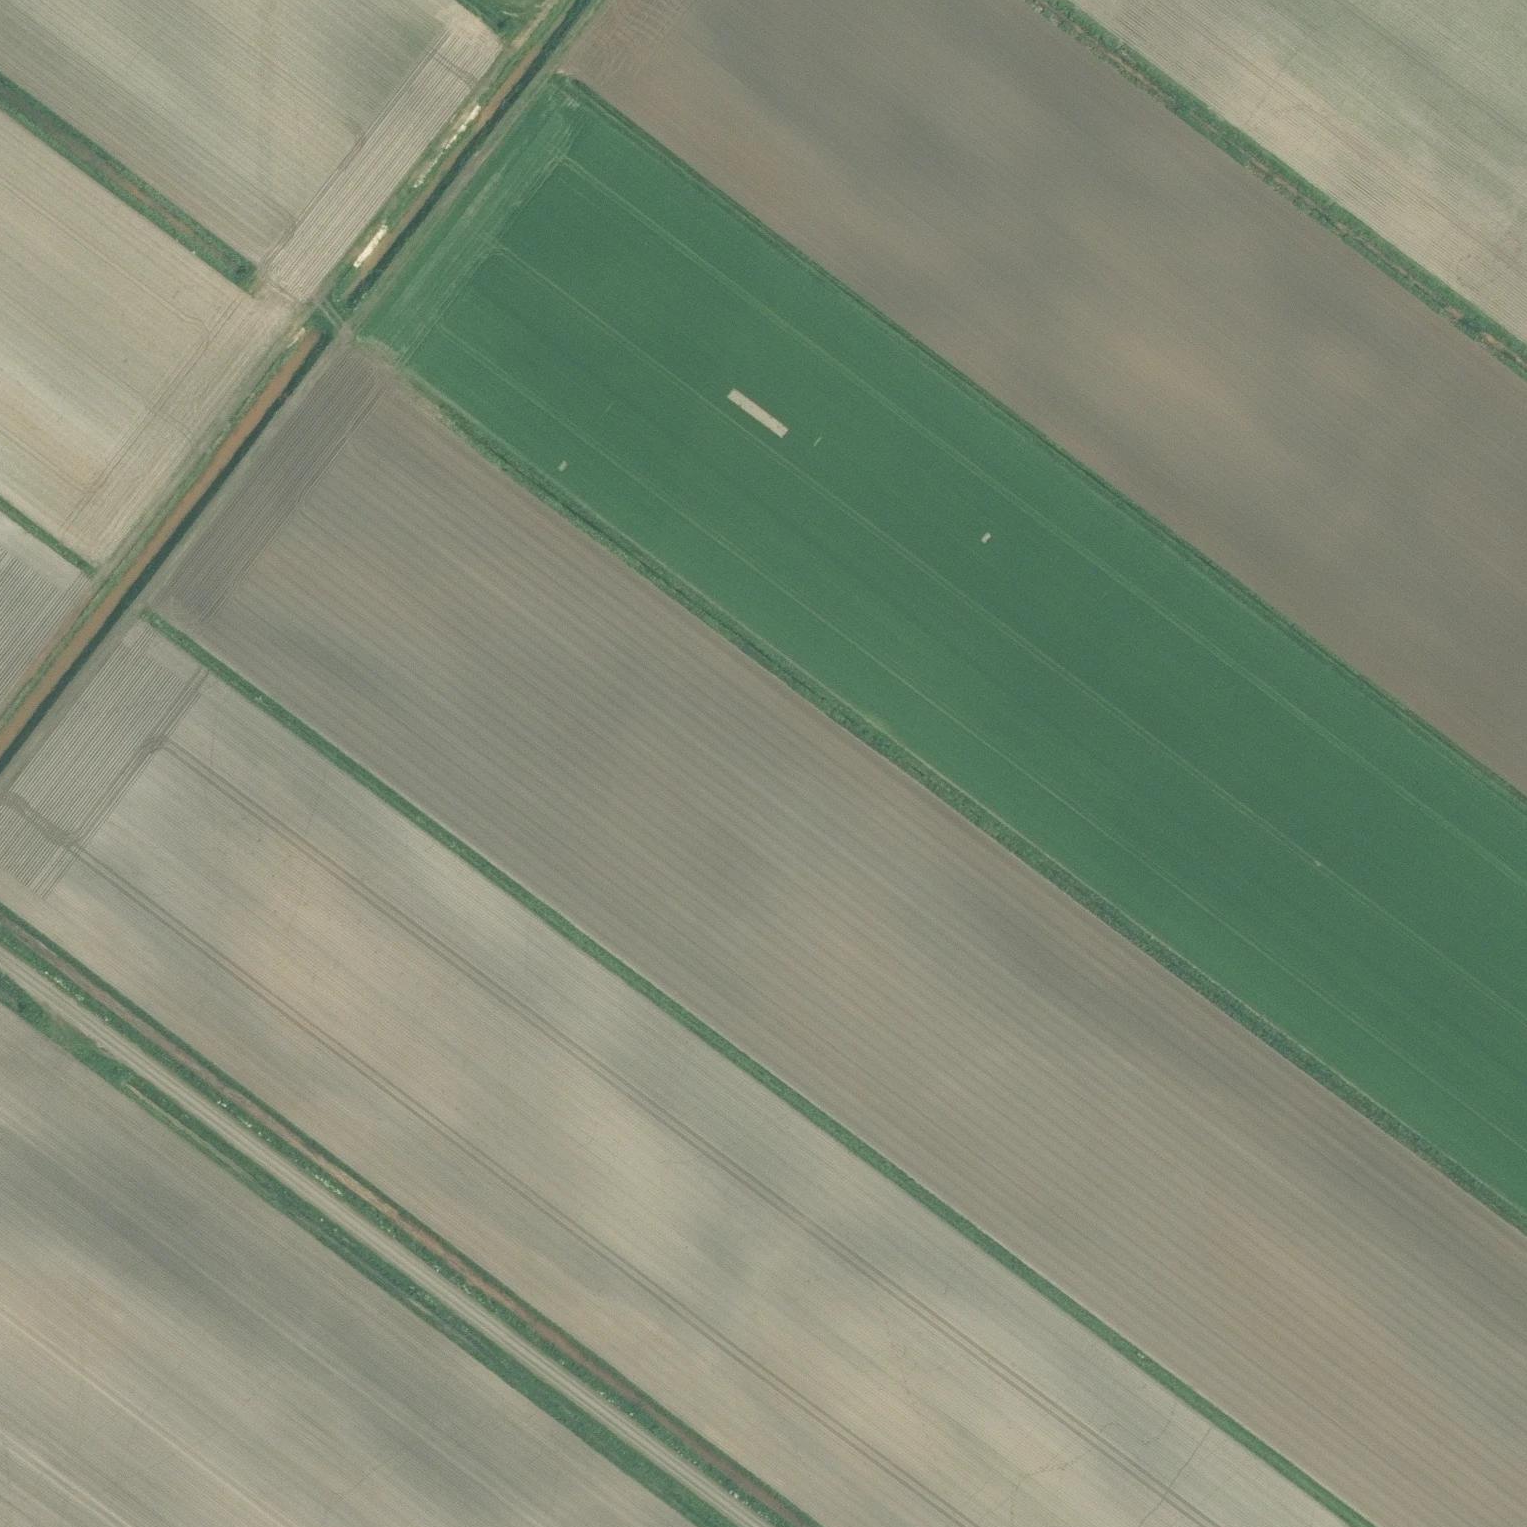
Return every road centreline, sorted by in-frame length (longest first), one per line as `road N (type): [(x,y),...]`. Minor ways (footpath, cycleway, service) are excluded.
road 1 (unclassified): [(756,1526),(0,958)]

